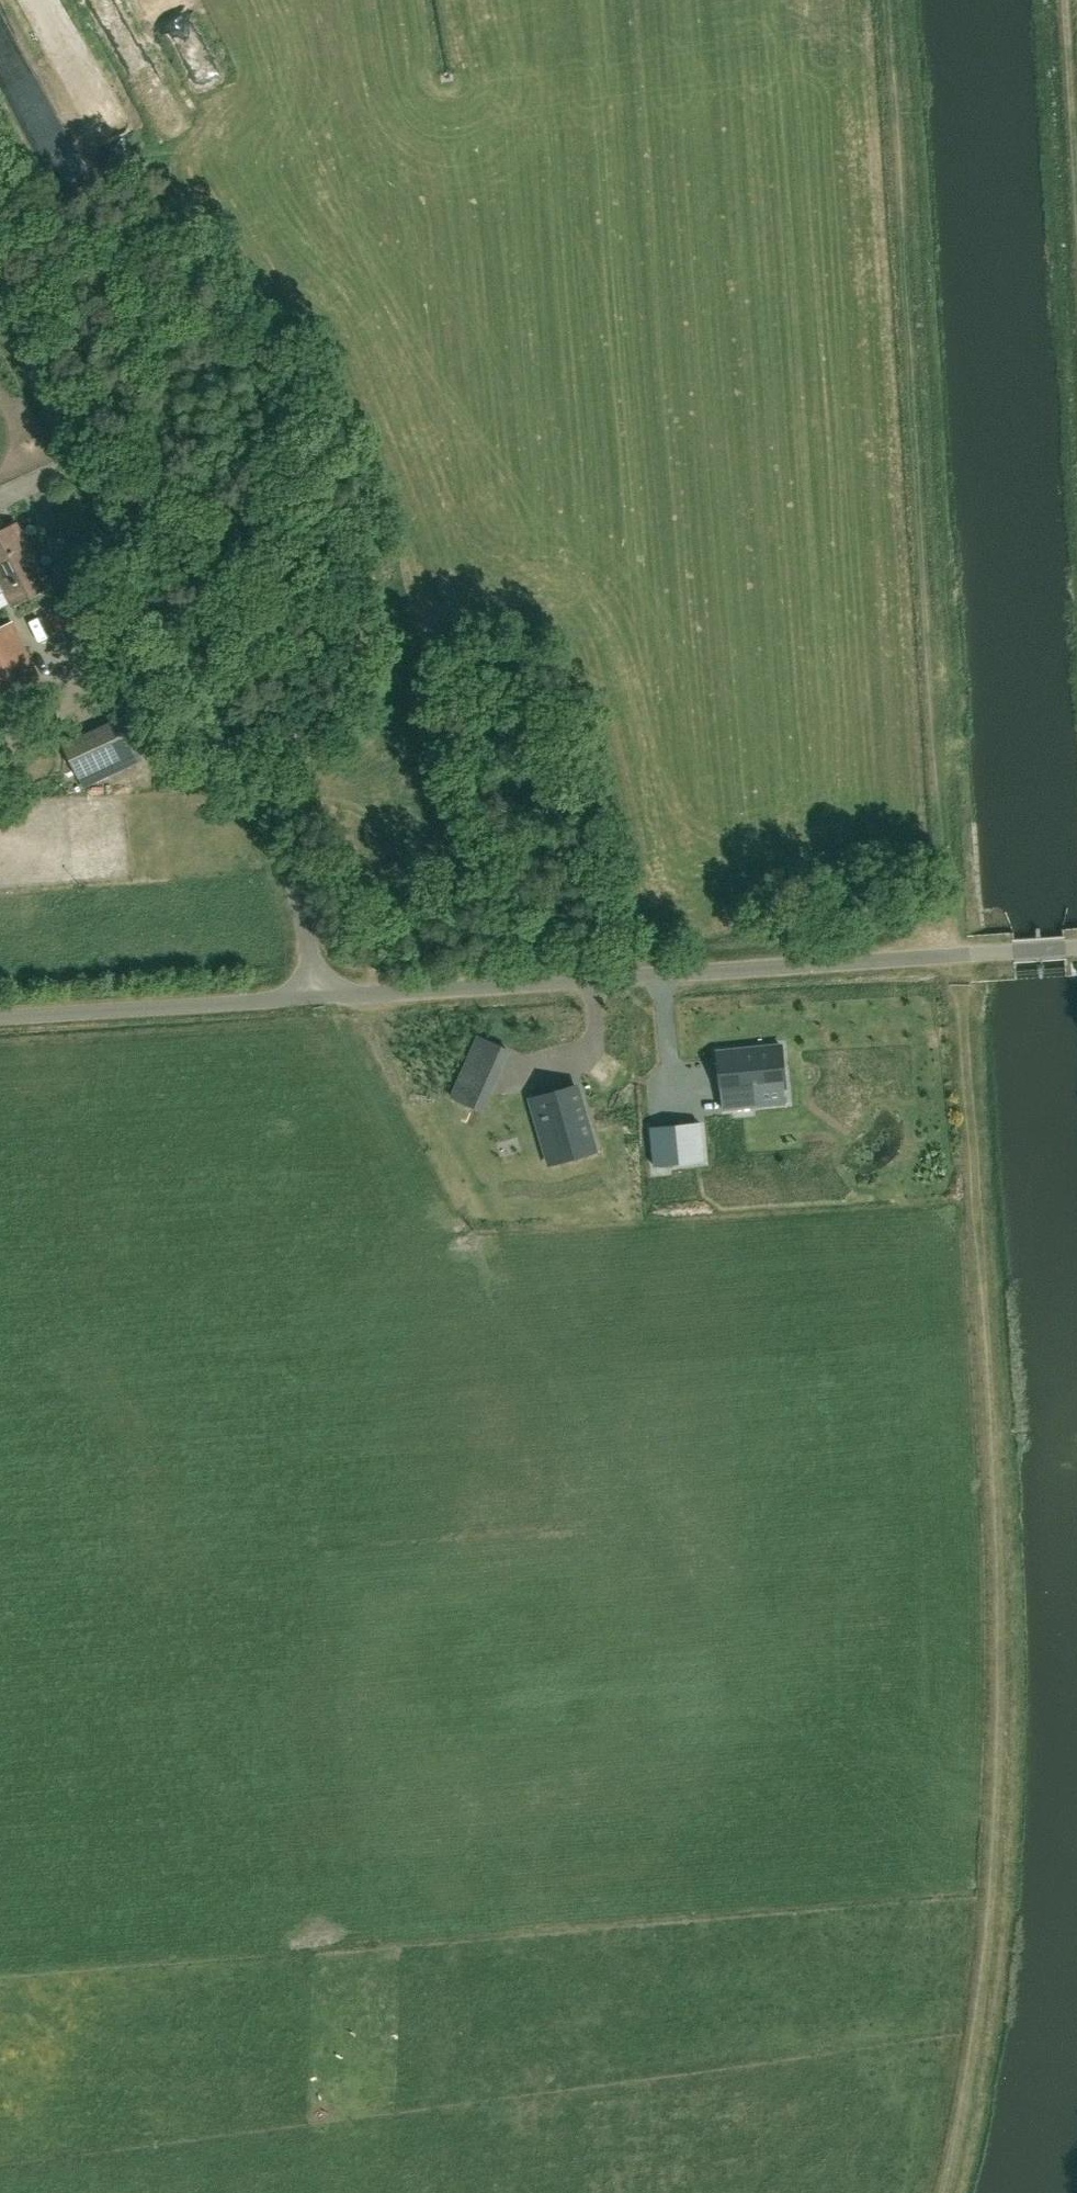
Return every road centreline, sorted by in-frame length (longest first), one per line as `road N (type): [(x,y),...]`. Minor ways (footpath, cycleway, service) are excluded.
road 1 (unclassified): [(322,993),(290,871),(0,308)]
road 2 (unclassified): [(322,993),(1076,945)]
road 3 (unclassified): [(0,1013),(322,993)]

